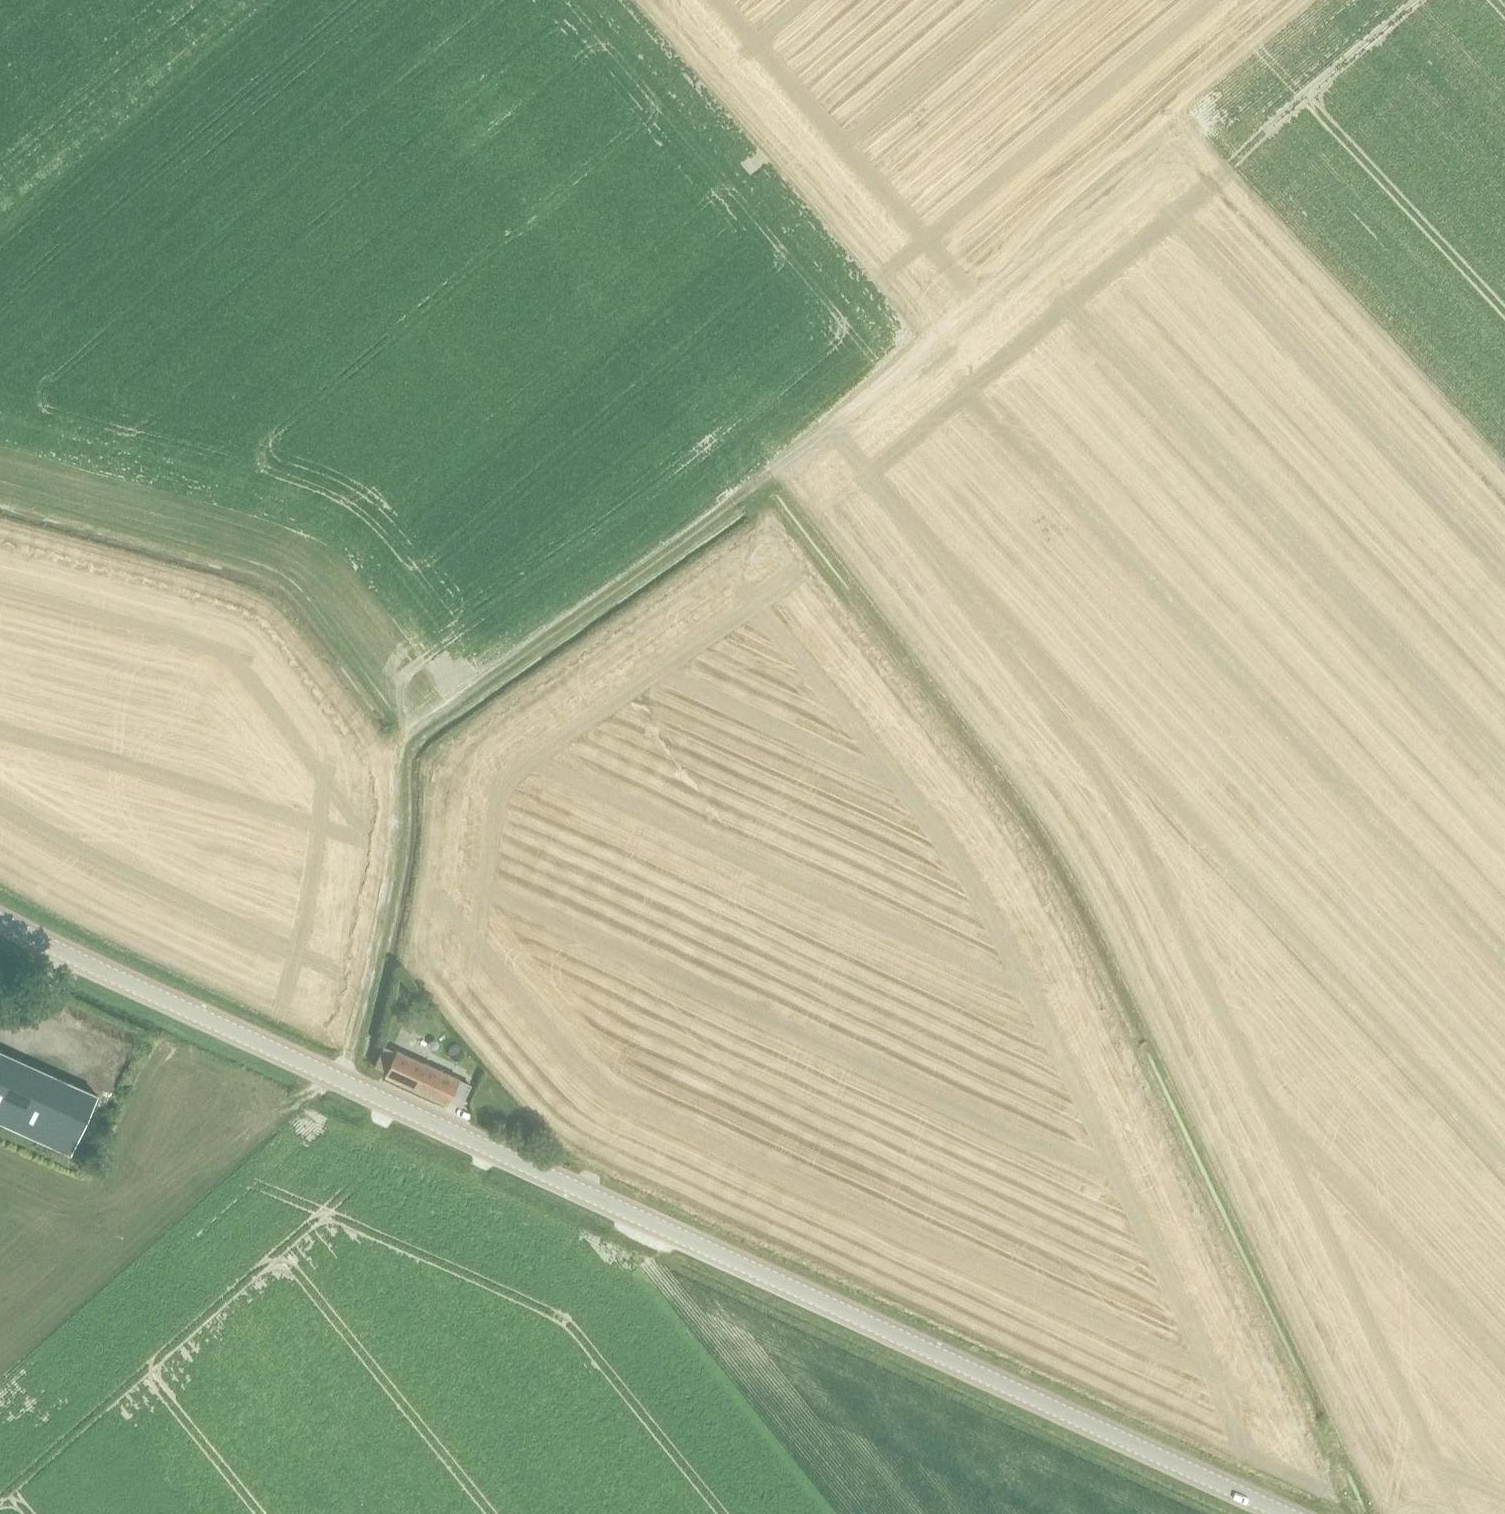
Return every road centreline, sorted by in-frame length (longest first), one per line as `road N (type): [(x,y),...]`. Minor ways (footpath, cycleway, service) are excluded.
road 1 (tertiary): [(1283,1513),(0,917)]

